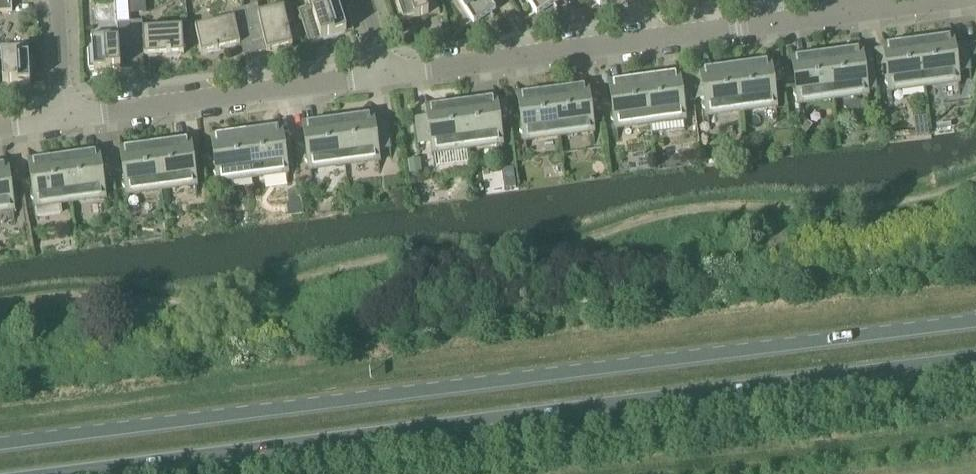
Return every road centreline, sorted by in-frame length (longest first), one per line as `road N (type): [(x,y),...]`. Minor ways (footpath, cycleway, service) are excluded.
road 1 (primary): [(975,324),(0,446)]
road 2 (primary): [(85,473),(975,362)]
road 3 (residential): [(387,76),(858,11)]
road 4 (residential): [(63,122),(387,76)]
road 5 (residential): [(63,122),(56,0)]

